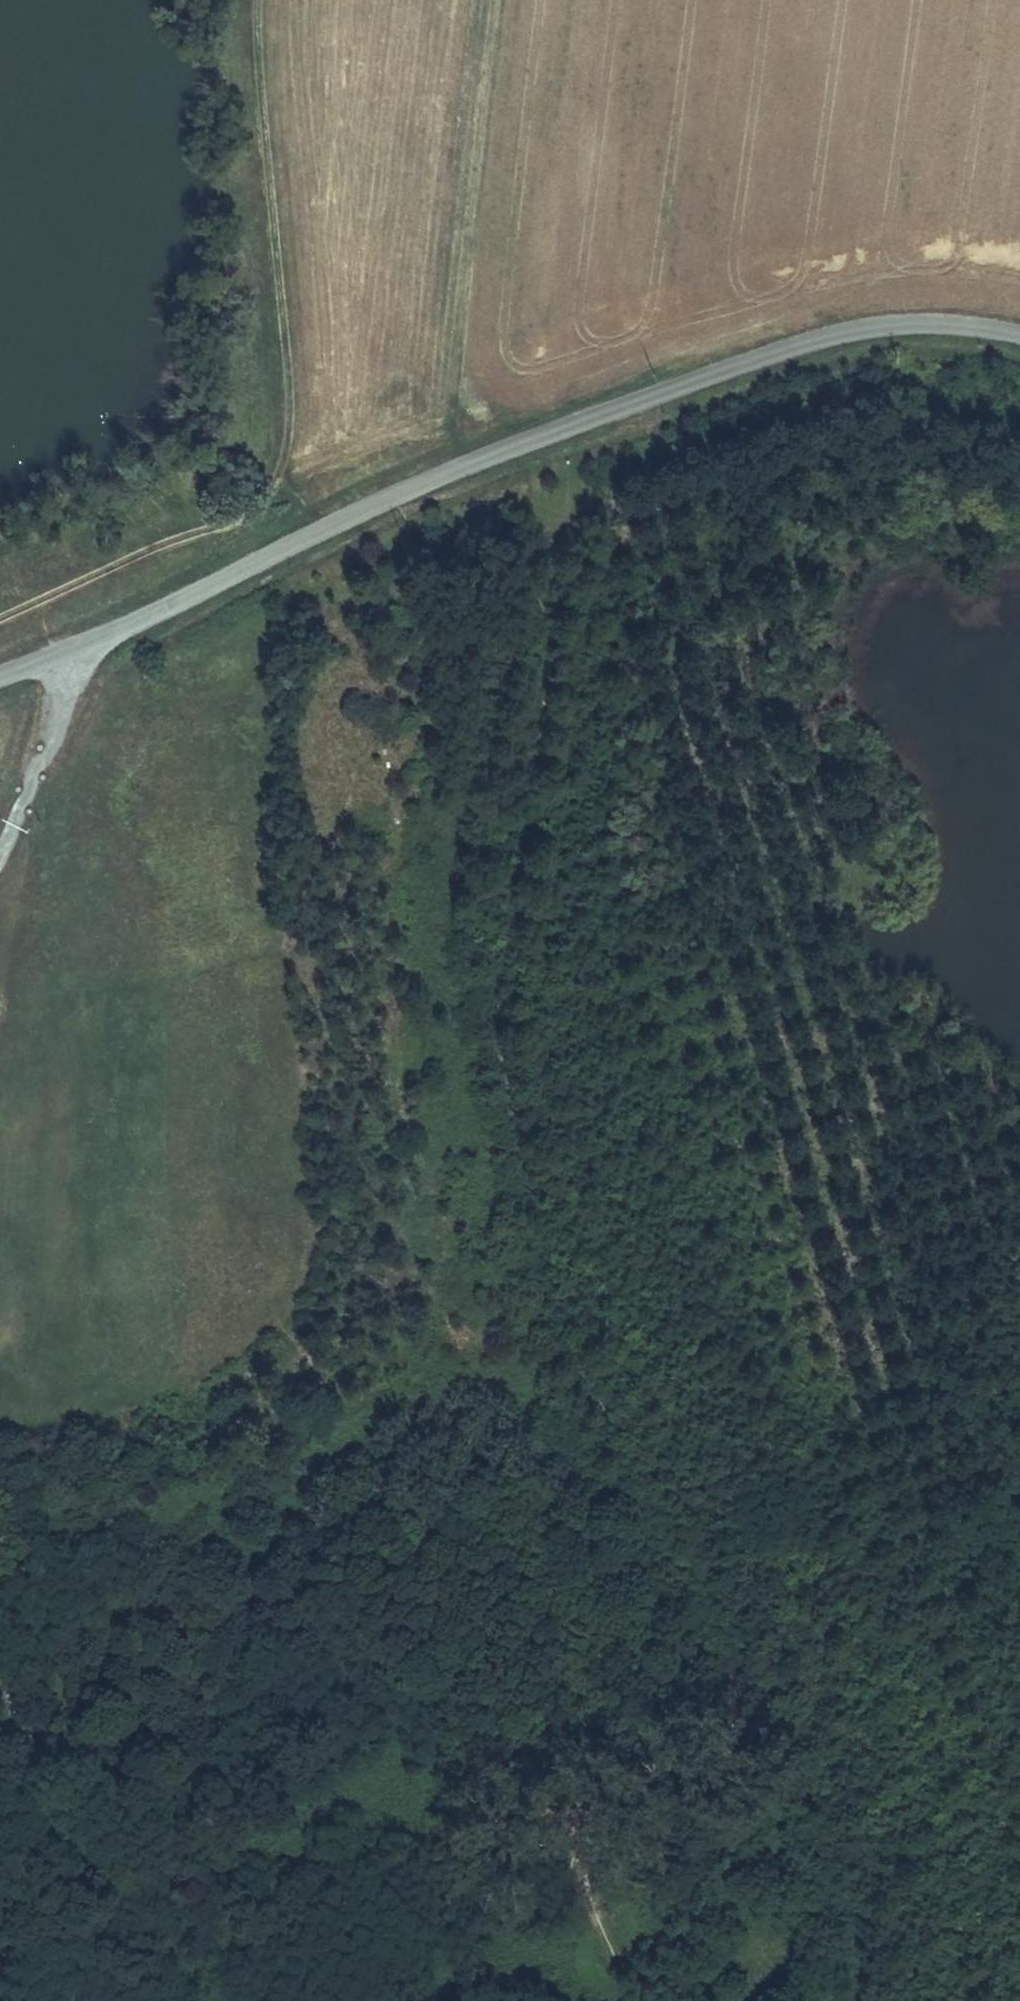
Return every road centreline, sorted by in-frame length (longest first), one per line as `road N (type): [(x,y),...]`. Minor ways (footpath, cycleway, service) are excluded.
road 1 (unclassified): [(1019,333),(938,321),(877,325),(757,355),(589,416),(0,670)]
road 2 (track): [(242,0),(276,439),(269,477),(250,514),(176,536),(0,625)]

